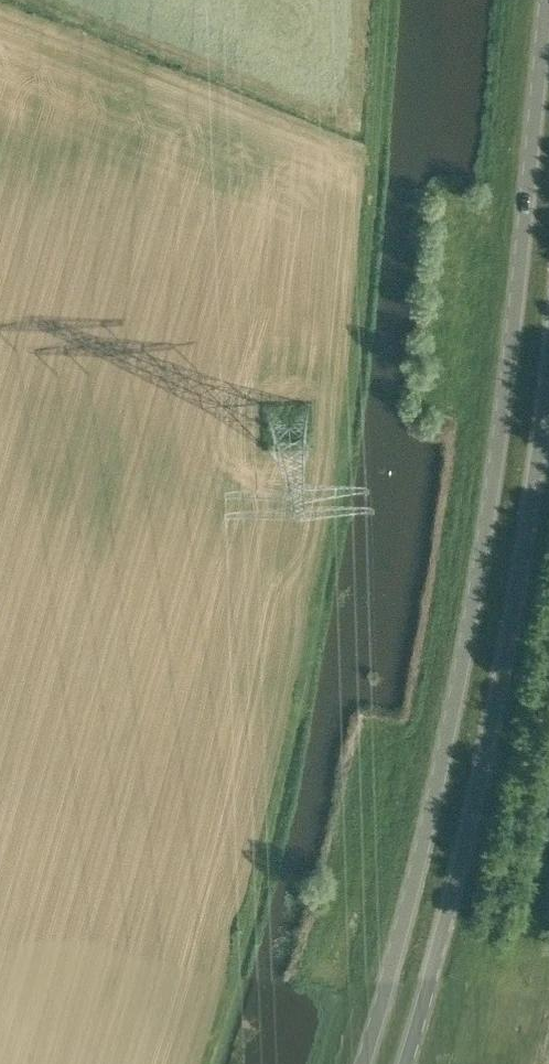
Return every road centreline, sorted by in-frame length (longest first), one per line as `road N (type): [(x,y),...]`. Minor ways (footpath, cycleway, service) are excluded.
road 1 (primary): [(547,0),(488,525),(436,797),(364,1063)]
road 2 (primary): [(406,1063),(497,699),(548,378)]

